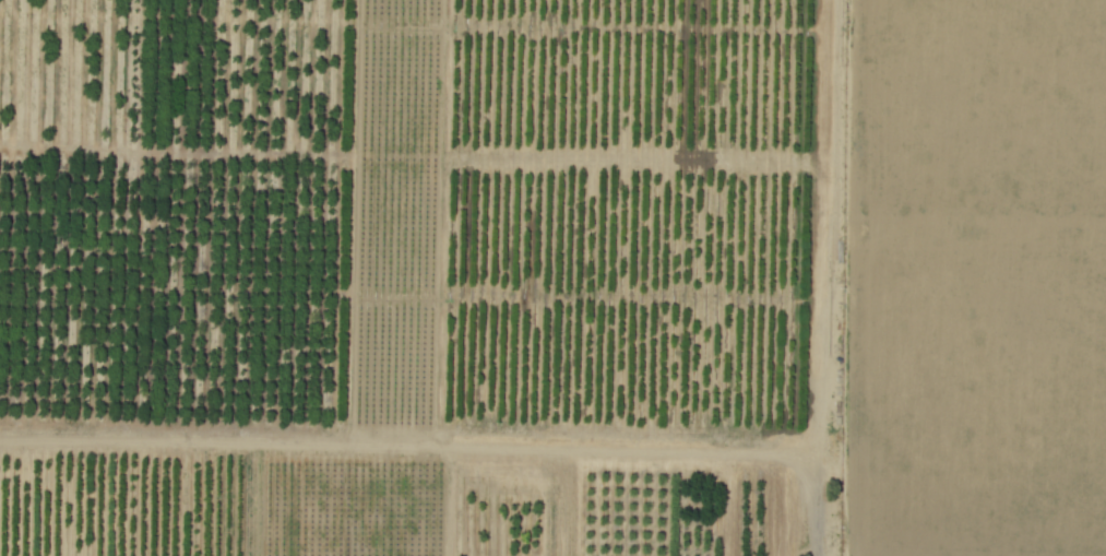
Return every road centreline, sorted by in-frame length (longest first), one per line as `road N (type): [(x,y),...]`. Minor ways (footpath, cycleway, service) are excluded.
road 1 (track): [(0,447),(788,457),(814,476),(817,555)]
road 2 (track): [(842,555),(847,0)]

